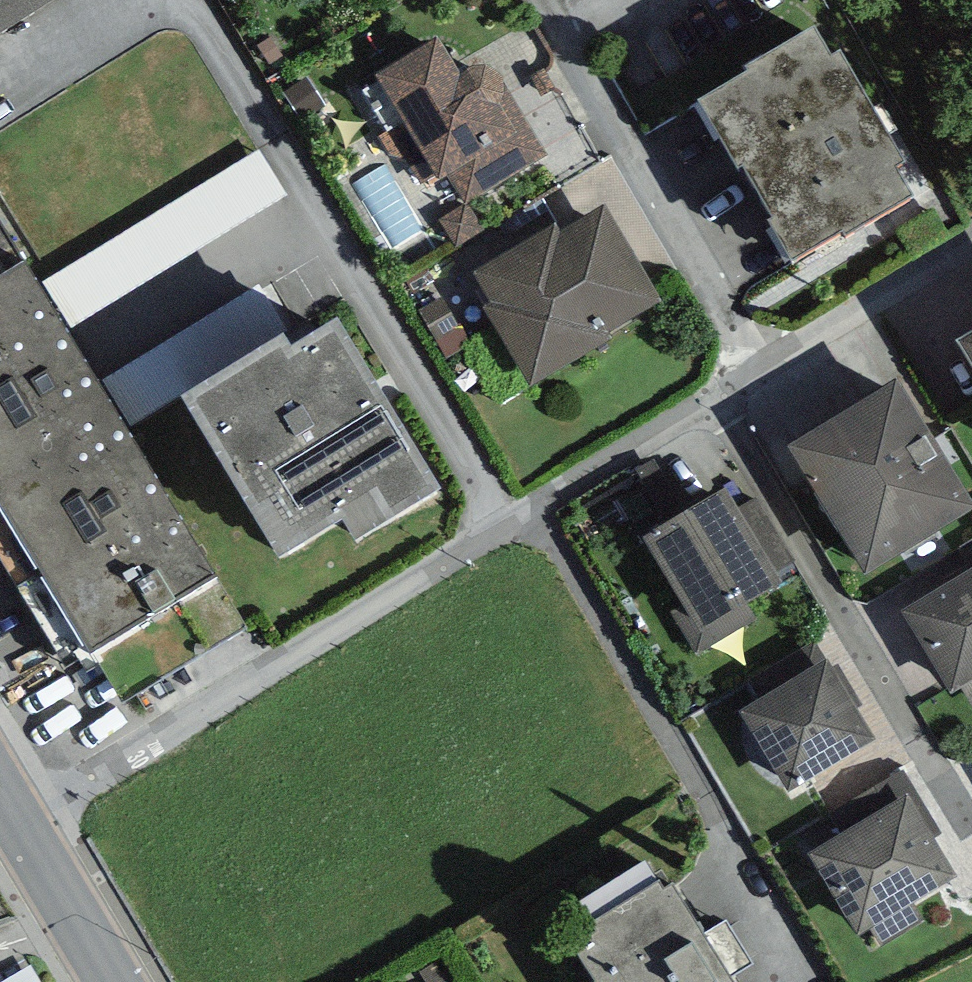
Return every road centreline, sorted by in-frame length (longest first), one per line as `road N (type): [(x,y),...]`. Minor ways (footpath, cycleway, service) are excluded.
road 1 (residential): [(20,826),(971,243)]
road 2 (residential): [(113,981),(20,826)]

